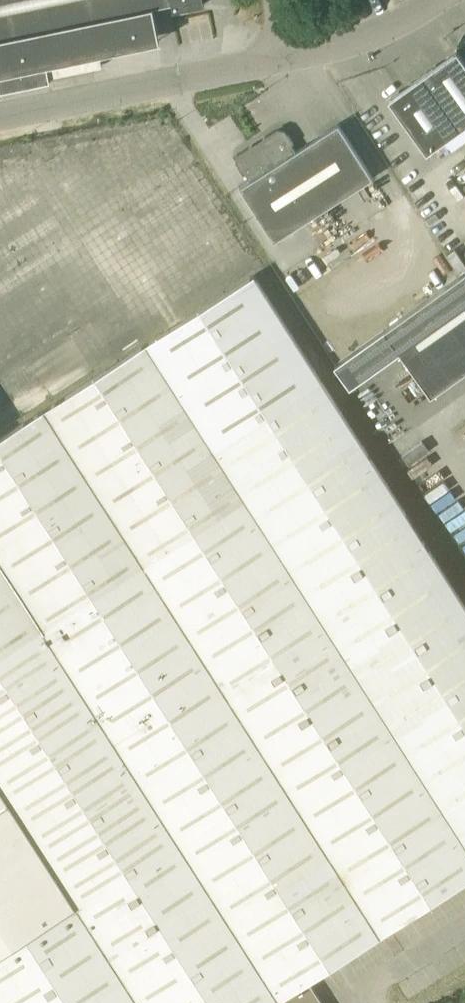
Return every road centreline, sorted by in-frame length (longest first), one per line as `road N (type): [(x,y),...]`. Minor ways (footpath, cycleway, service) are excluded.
road 1 (unclassified): [(0,118),(288,62)]
road 2 (unclassified): [(288,62),(368,39),(452,0)]

